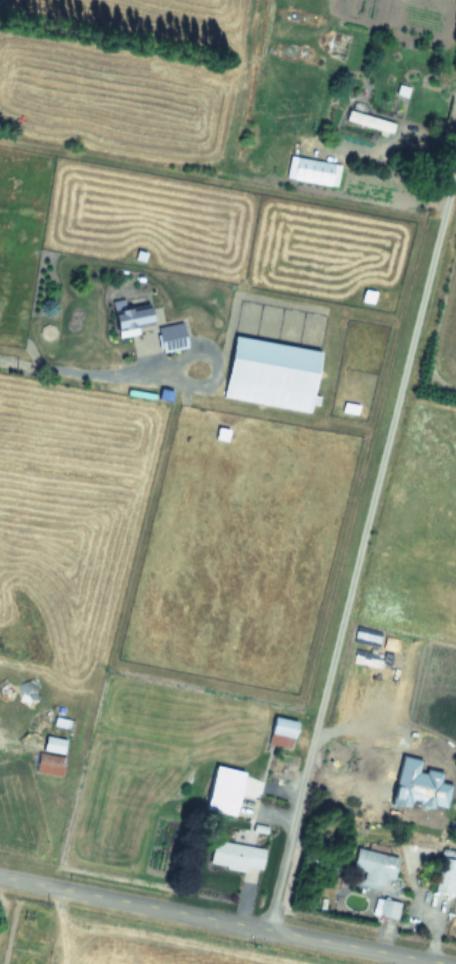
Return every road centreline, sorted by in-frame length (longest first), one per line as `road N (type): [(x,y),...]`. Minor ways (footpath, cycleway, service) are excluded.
road 1 (residential): [(268,929),(455,164)]
road 2 (residential): [(450,963),(0,876)]

